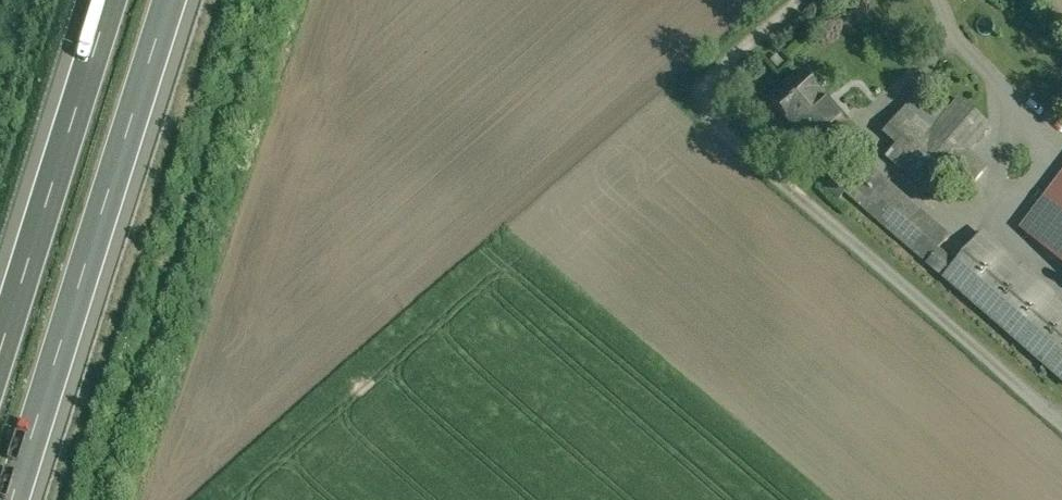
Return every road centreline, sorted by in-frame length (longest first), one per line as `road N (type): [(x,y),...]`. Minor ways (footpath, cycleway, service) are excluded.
road 1 (motorway): [(18,499),(175,0)]
road 2 (motorway): [(117,0),(0,370)]

